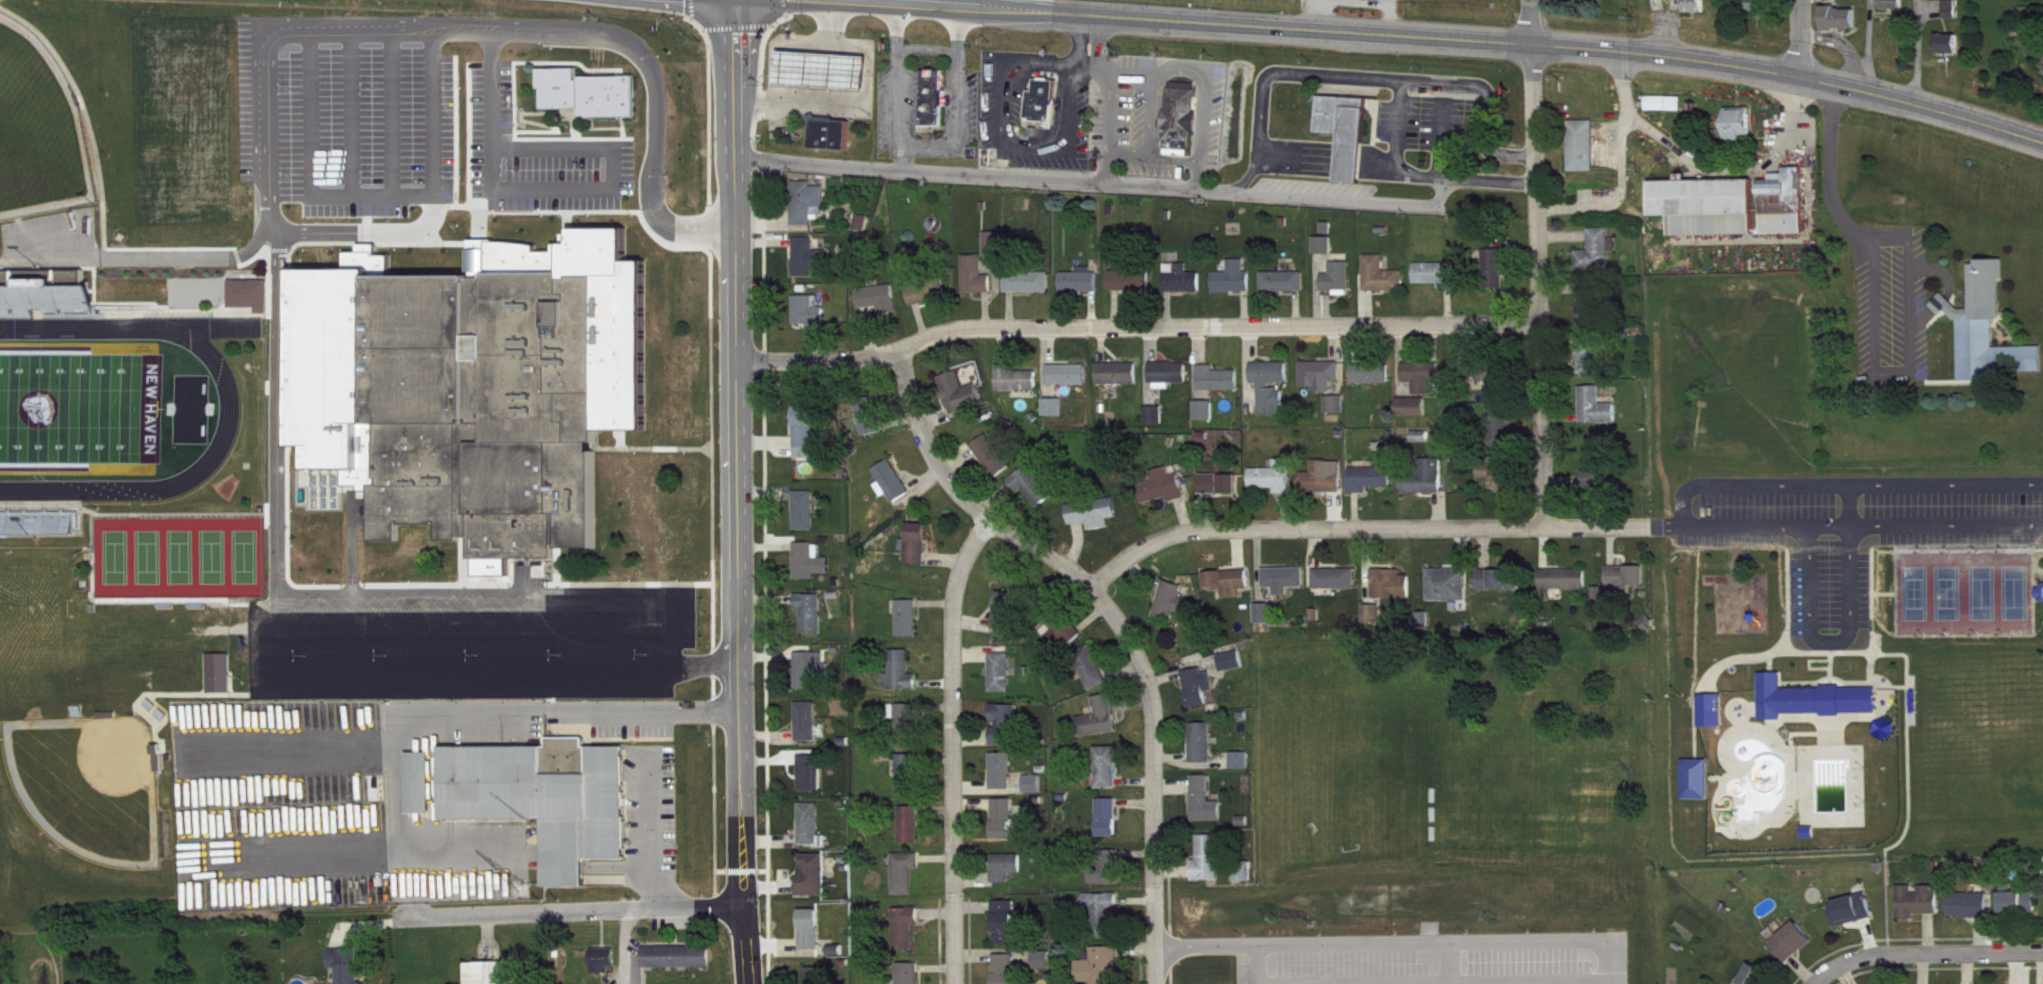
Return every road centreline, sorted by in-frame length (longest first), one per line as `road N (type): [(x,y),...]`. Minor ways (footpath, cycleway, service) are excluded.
road 1 (primary): [(895,0),(1662,54),(1800,76),(2042,146)]
road 2 (tertiary): [(733,0),(747,983)]
road 3 (residential): [(733,158),(902,163),(1433,204),(1454,178),(1536,183)]
road 4 (residential): [(736,360),(836,365),(977,327),(1537,324)]
road 5 (residential): [(903,352),(936,460),(987,525),(1092,585),(1144,657),(1156,781),(1157,983)]
road 6 (residential): [(1092,585),(1149,545),(1226,530),(1670,525)]
road 7 (residential): [(1534,43),(1546,528)]
road 8 (residential): [(987,525),(956,593),(958,983)]
road 9 (residential): [(743,902),(393,917)]
road 10 (residential): [(1820,983),(1874,955),(2042,954)]

